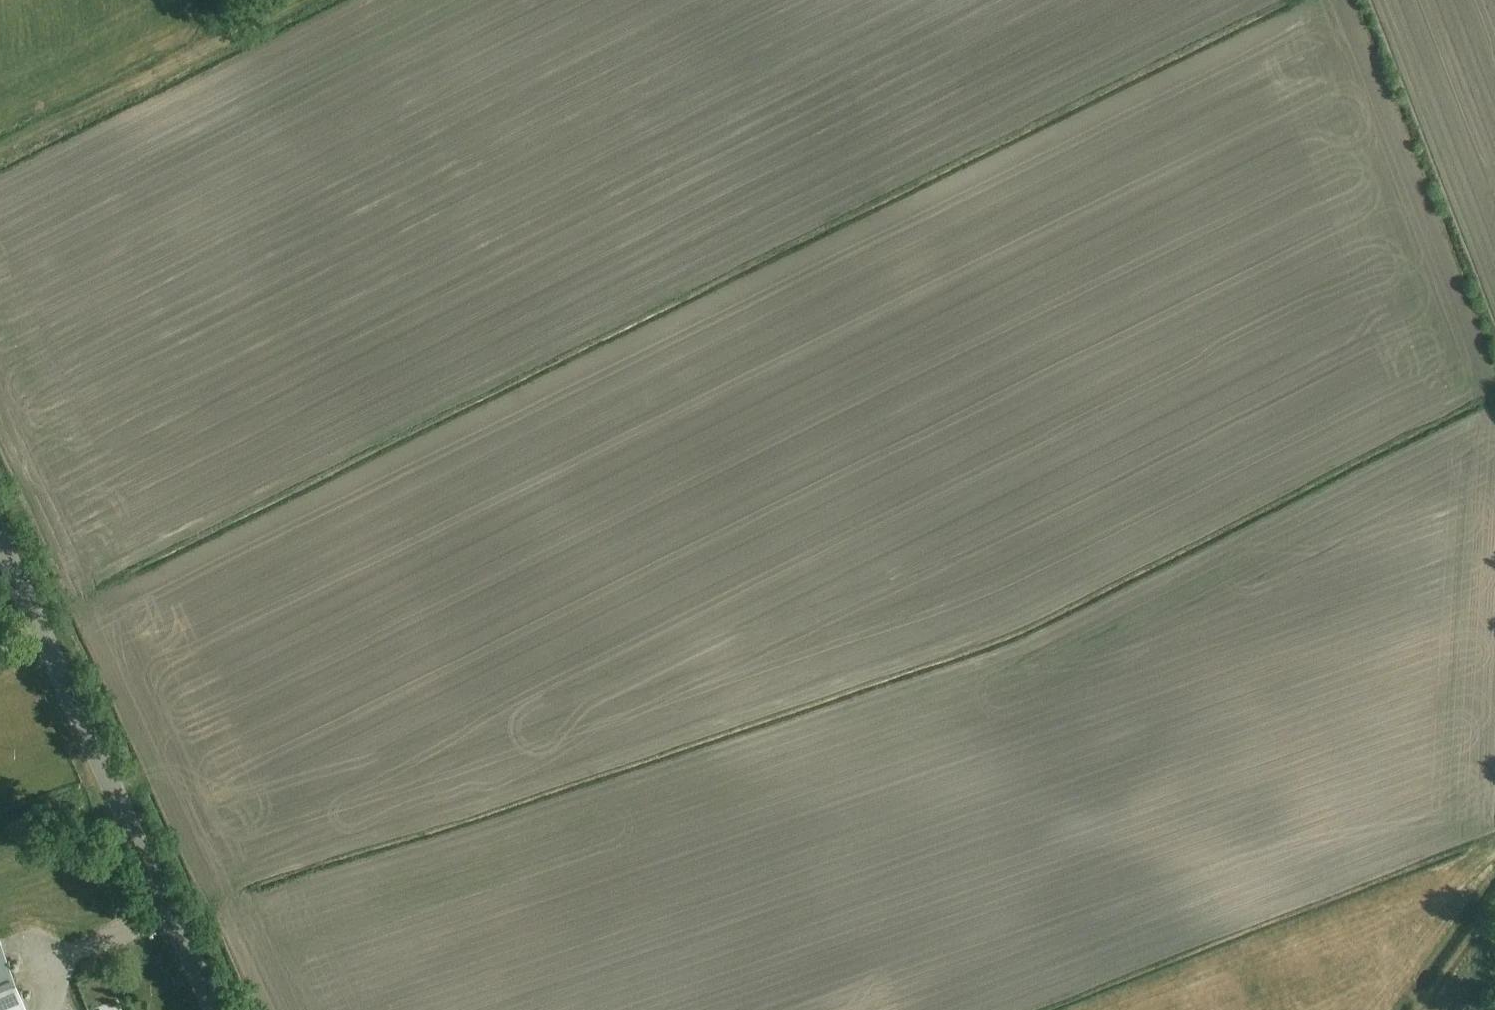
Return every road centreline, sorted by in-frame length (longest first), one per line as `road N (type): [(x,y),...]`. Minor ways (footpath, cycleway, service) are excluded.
road 1 (tertiary): [(218,1009),(0,538)]
road 2 (track): [(0,151),(303,0)]

